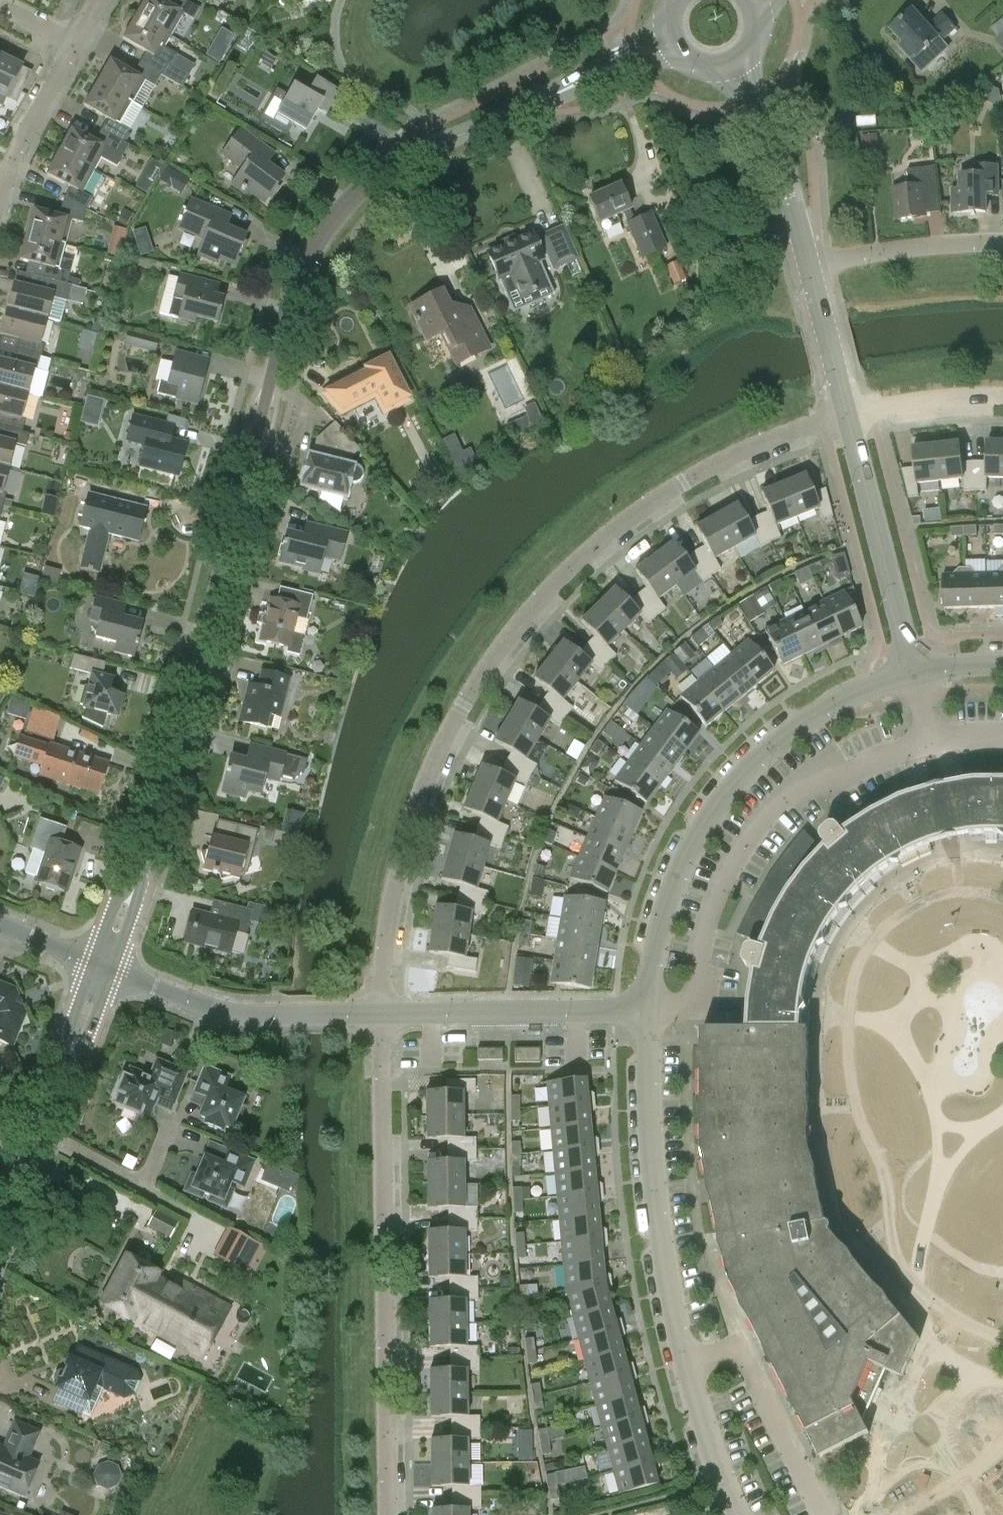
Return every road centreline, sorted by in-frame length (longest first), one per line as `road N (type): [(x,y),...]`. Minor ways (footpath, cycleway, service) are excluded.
road 1 (tertiary): [(101,967),(198,669),(280,292),(302,242),(362,180),(673,34)]
road 2 (residential): [(382,1015),(385,934),(403,853),(463,704),(522,619),(593,547),(684,483),(848,413)]
road 3 (residential): [(741,1514),(700,1417),(658,1232),(646,1012)]
road 4 (residential): [(390,1514),(382,1015)]
road 5 (residential): [(646,1012),(660,924),(709,813),(788,734),(841,701),(913,674)]
road 6 (residential): [(101,967),(224,1013),(382,1015)]
road 7 (residential): [(913,674),(848,413)]
road 8 (tertiary): [(0,1213),(101,967)]
road 9 (residential): [(382,1015),(646,1012)]
road 10 (residential): [(807,262),(778,160),(733,61)]
road 11 (residential): [(807,262),(937,241),(1002,243)]
road 12 (residential): [(0,194),(18,142),(77,45)]
road 13 (residential): [(848,413),(807,262)]
road 14 (residential): [(1002,403),(848,413)]

